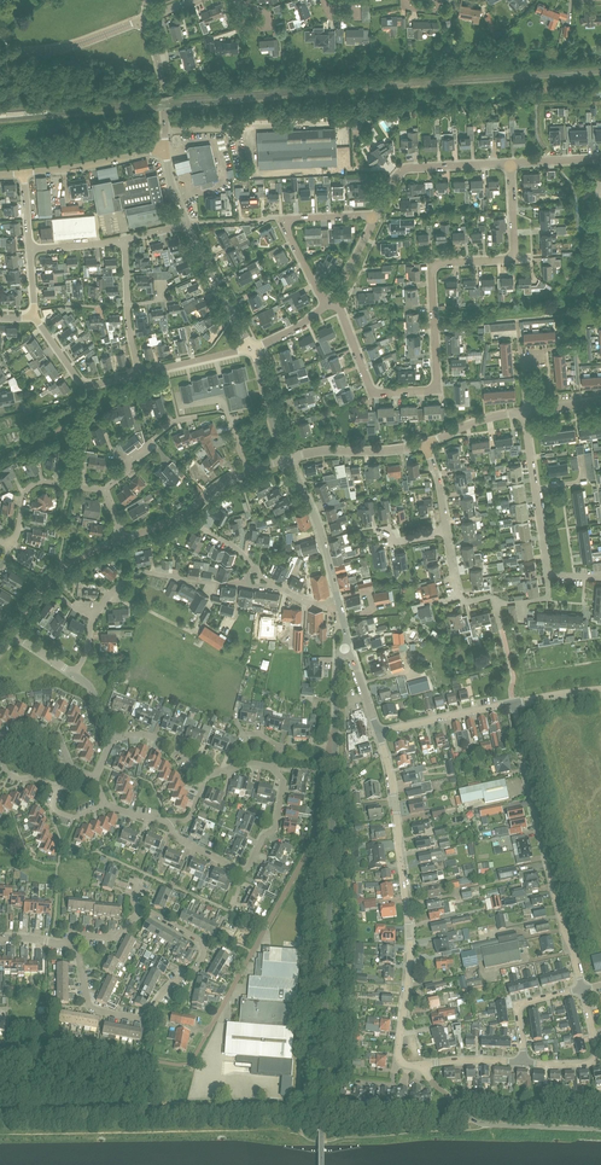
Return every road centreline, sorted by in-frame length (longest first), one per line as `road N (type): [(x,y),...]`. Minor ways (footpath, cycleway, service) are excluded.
road 1 (residential): [(332,298),(370,390),(437,390),(431,262),(512,258),(511,163)]
road 2 (tertiary): [(322,1164),(335,745)]
road 3 (residential): [(424,1064),(399,1056),(410,945),(379,732)]
road 4 (residential): [(582,988),(513,703)]
road 5 (residential): [(66,945),(77,953),(89,1005),(145,1017),(198,966),(204,946),(139,912)]
road 6 (residential): [(266,926),(311,841),(326,755),(335,745)]
road 7 (residential): [(375,219),(403,170),(511,163)]
road 8 (residential): [(96,615),(145,572),(242,583)]
road 9 (track): [(322,1118),(466,1125),(472,1118)]
road 10 (residential): [(12,633),(56,575),(124,540)]
road 11 (residential): [(0,54),(61,48),(144,19)]
road 12 (tertiary): [(338,600),(317,520),(289,460)]
road 13 (residential): [(247,473),(227,414),(179,422),(150,445)]
road 14 (residential): [(523,1063),(594,1061),(582,989)]
road 15 (residential): [(24,173),(166,149)]
road 16 (tertiary): [(253,348),(187,223)]
road 17 (residential): [(124,540),(179,519),(247,473)]
road 18 (residential): [(11,547),(32,484),(106,490)]
road 19 (residential): [(139,374),(82,384),(36,316)]
road 20 (residential): [(379,732),(513,703)]
road 21 (residential): [(289,460),(425,445)]
road 22 (residential): [(139,374),(124,239)]
road 23 (tertiary): [(166,149),(162,81),(144,19)]
road 24 (unclassified): [(600,1130),(472,1118)]
road 25 (residential): [(266,926),(205,1038)]

